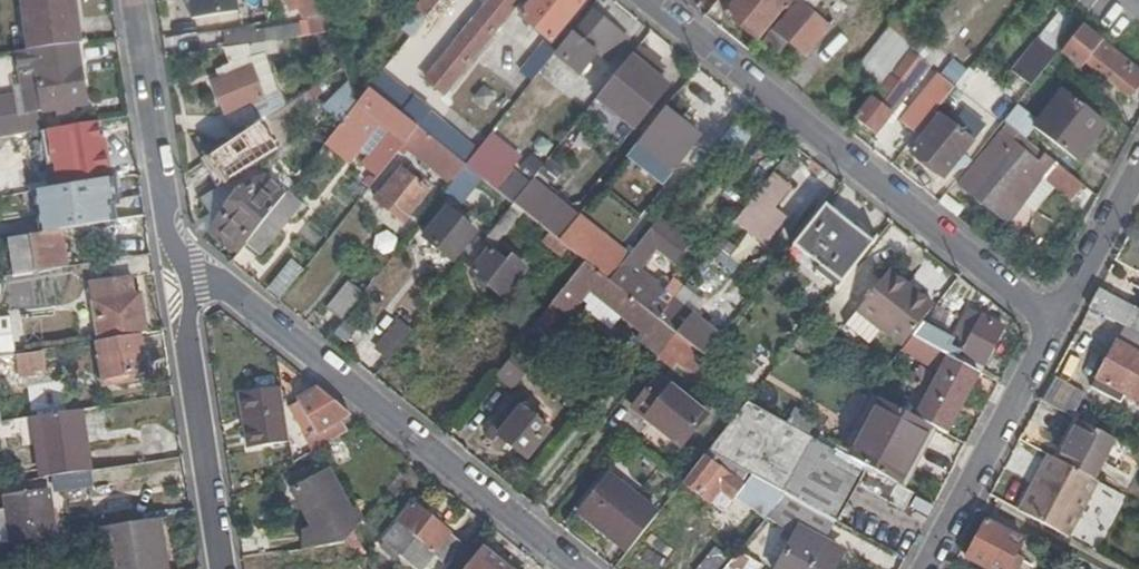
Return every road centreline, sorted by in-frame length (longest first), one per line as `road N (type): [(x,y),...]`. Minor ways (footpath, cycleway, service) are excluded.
road 1 (residential): [(1057,324),(652,0)]
road 2 (residential): [(178,253),(580,568)]
road 3 (residential): [(222,568),(178,253)]
road 4 (residential): [(924,568),(1057,324)]
road 5 (residential): [(137,0),(178,253)]
road 6 (residential): [(1138,171),(1057,324)]

